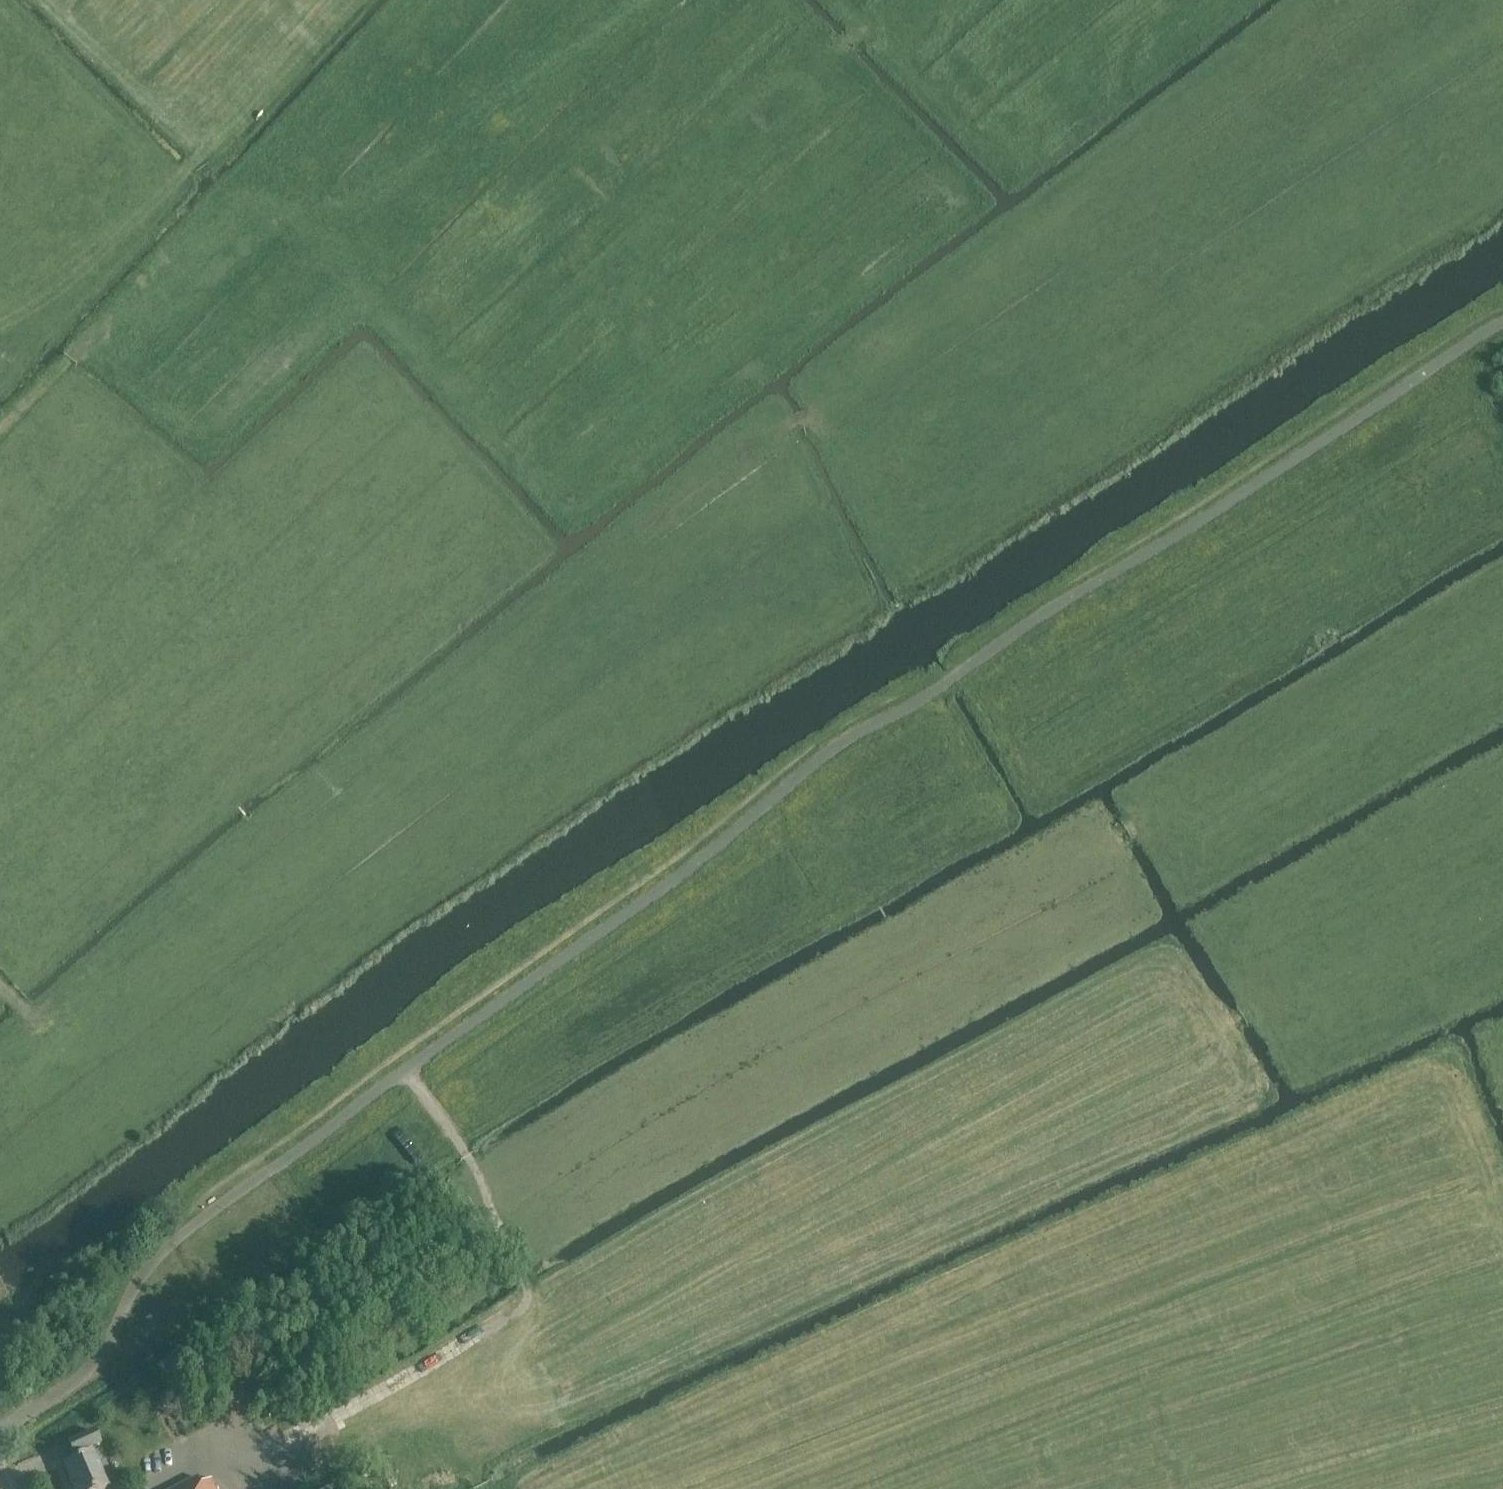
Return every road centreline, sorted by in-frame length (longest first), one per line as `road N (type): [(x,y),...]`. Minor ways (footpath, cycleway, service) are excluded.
road 1 (track): [(701,1070),(477,1179),(406,1069)]

